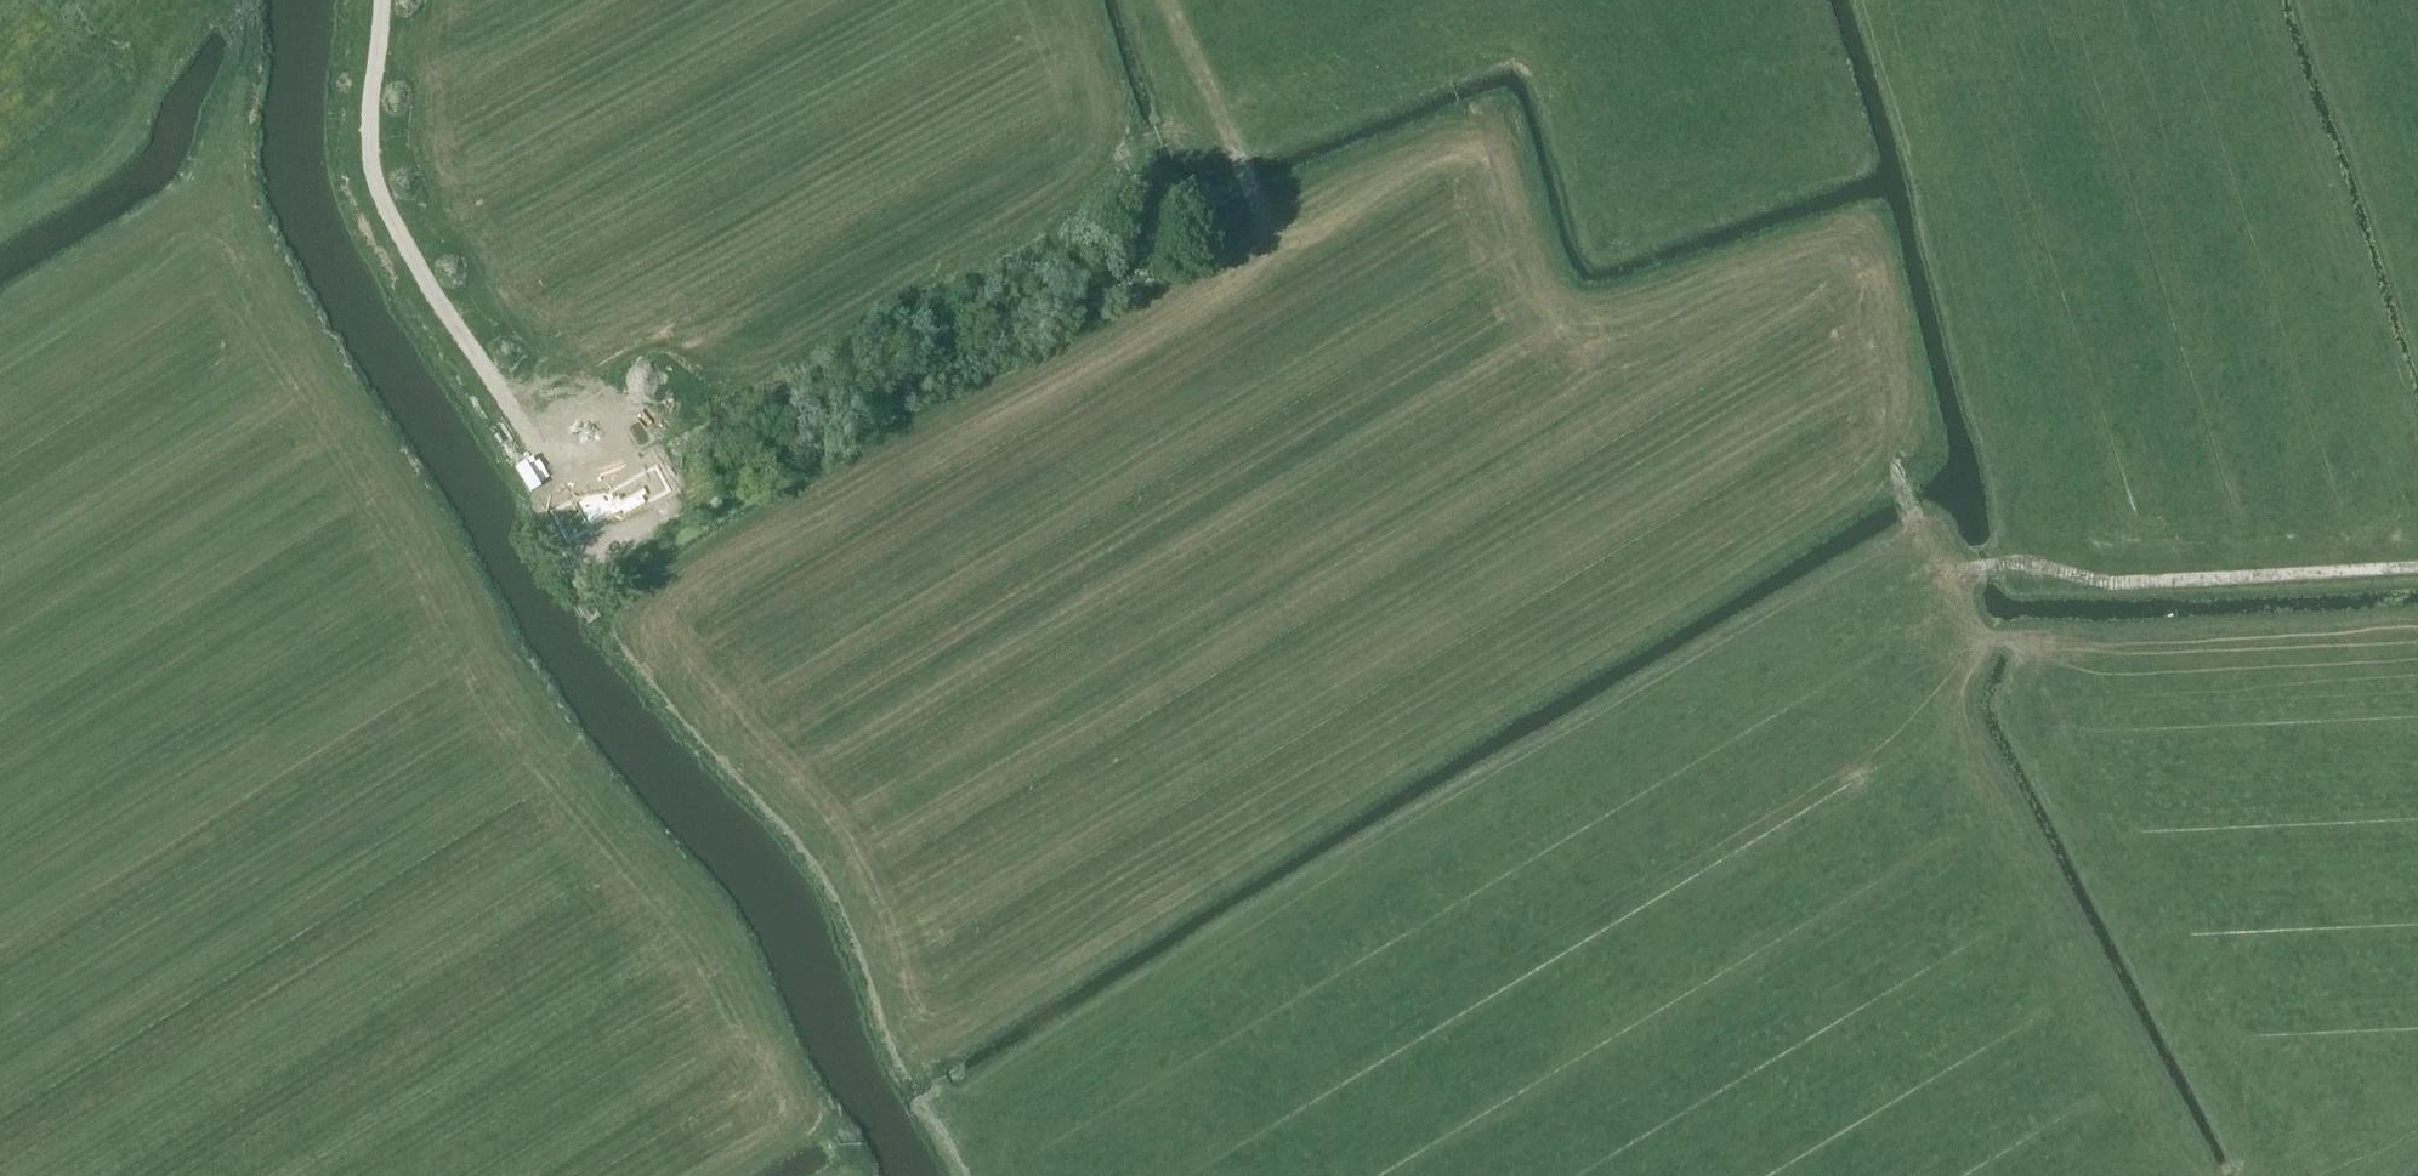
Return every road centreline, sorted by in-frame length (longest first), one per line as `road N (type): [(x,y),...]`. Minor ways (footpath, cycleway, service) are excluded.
road 1 (track): [(1095,0),(1147,139),(610,457)]

